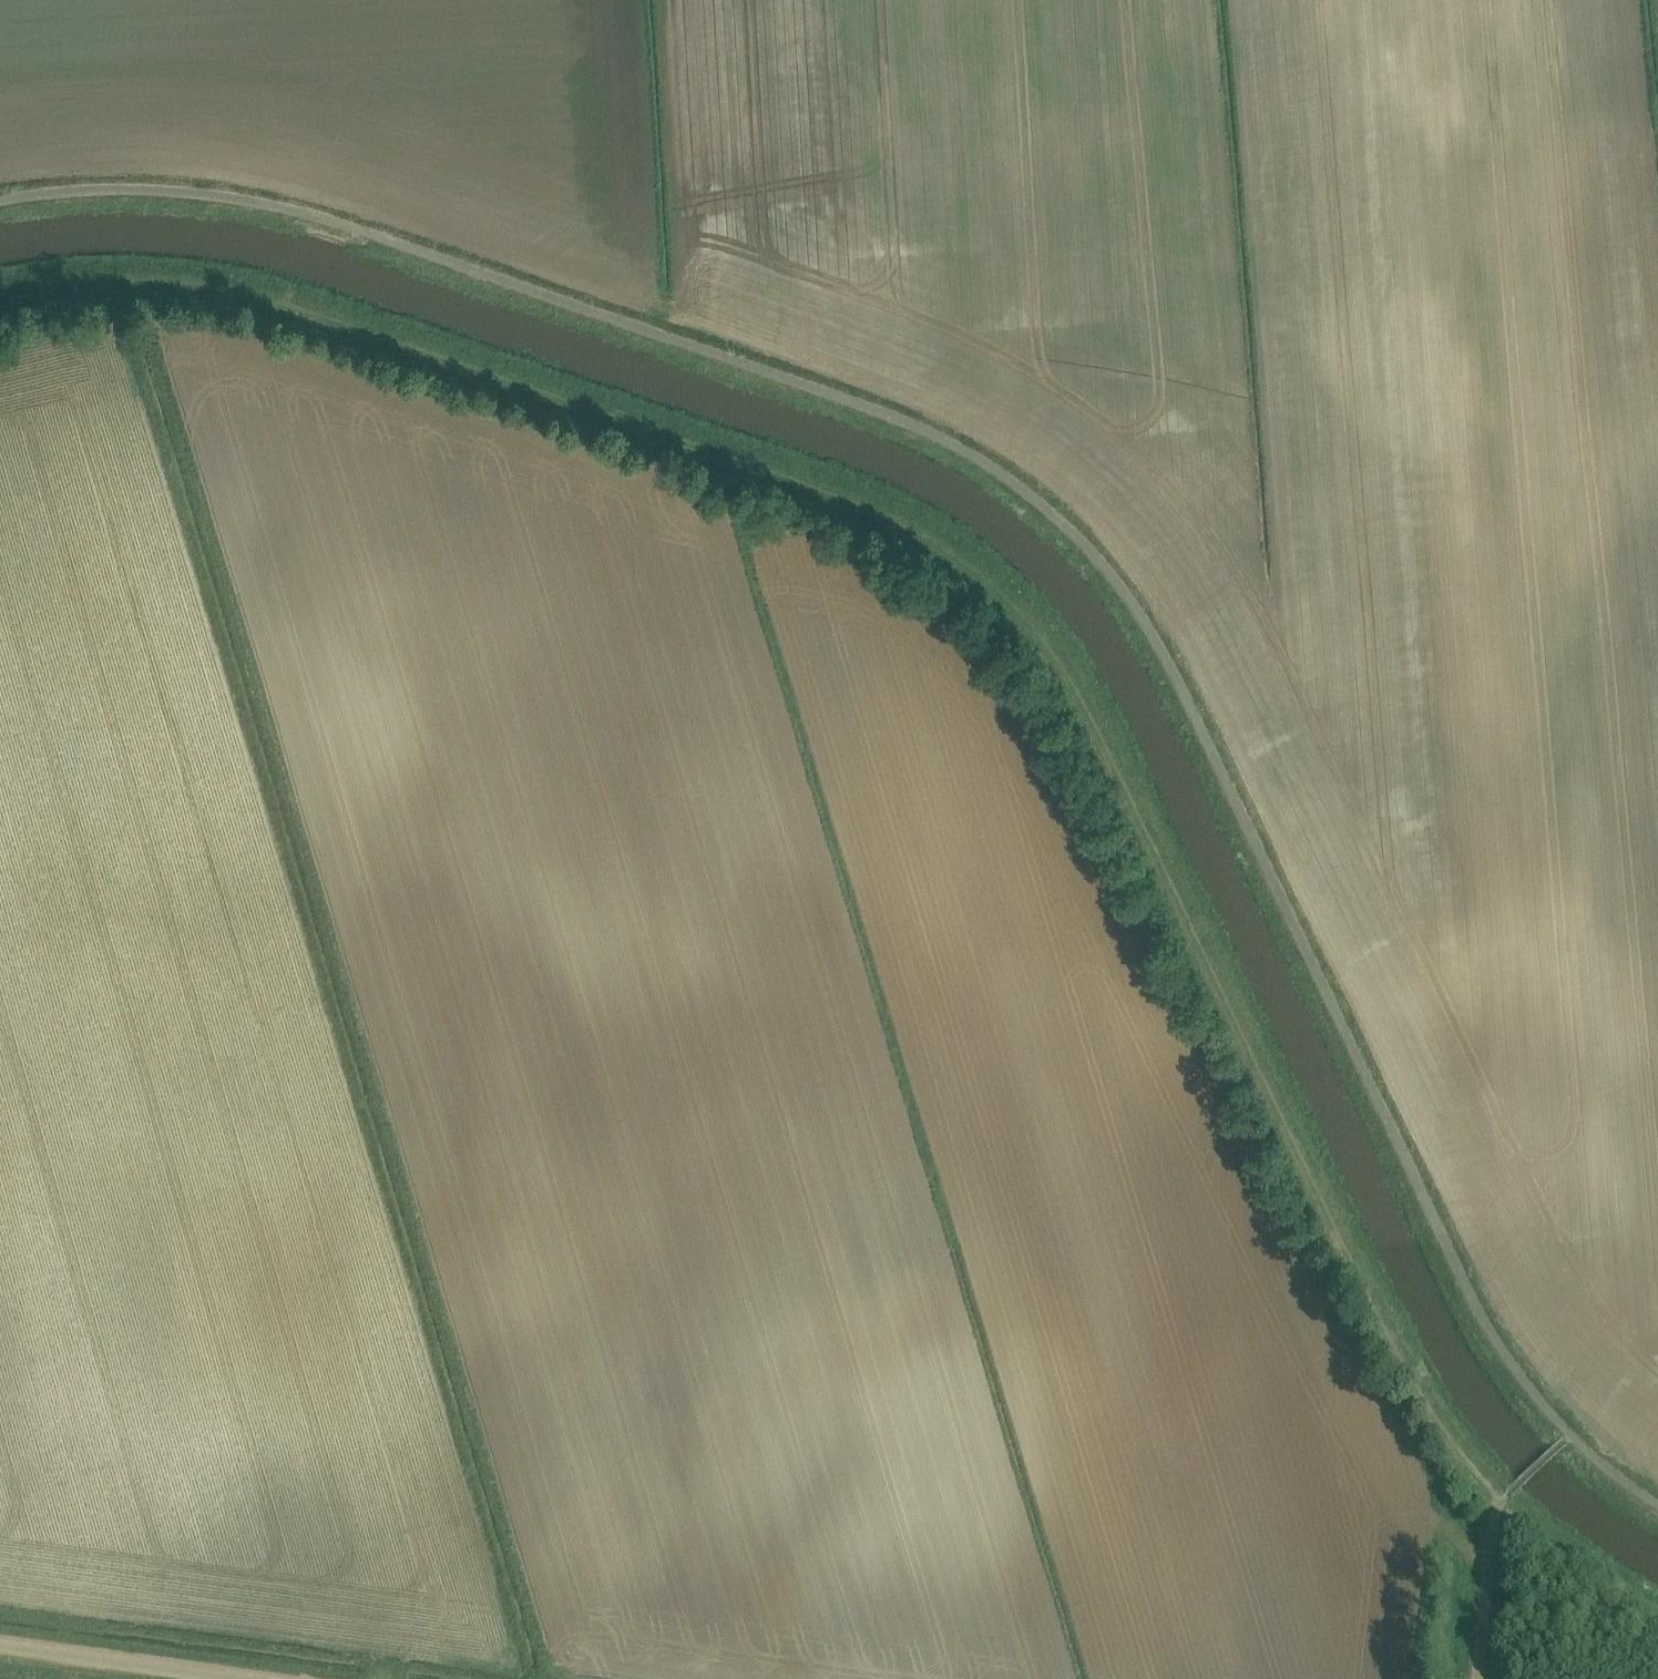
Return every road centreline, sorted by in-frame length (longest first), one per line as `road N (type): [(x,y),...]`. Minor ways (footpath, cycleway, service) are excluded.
road 1 (unclassified): [(0,1651),(210,1678)]
road 2 (unclassified): [(1497,1507),(1475,1678)]

